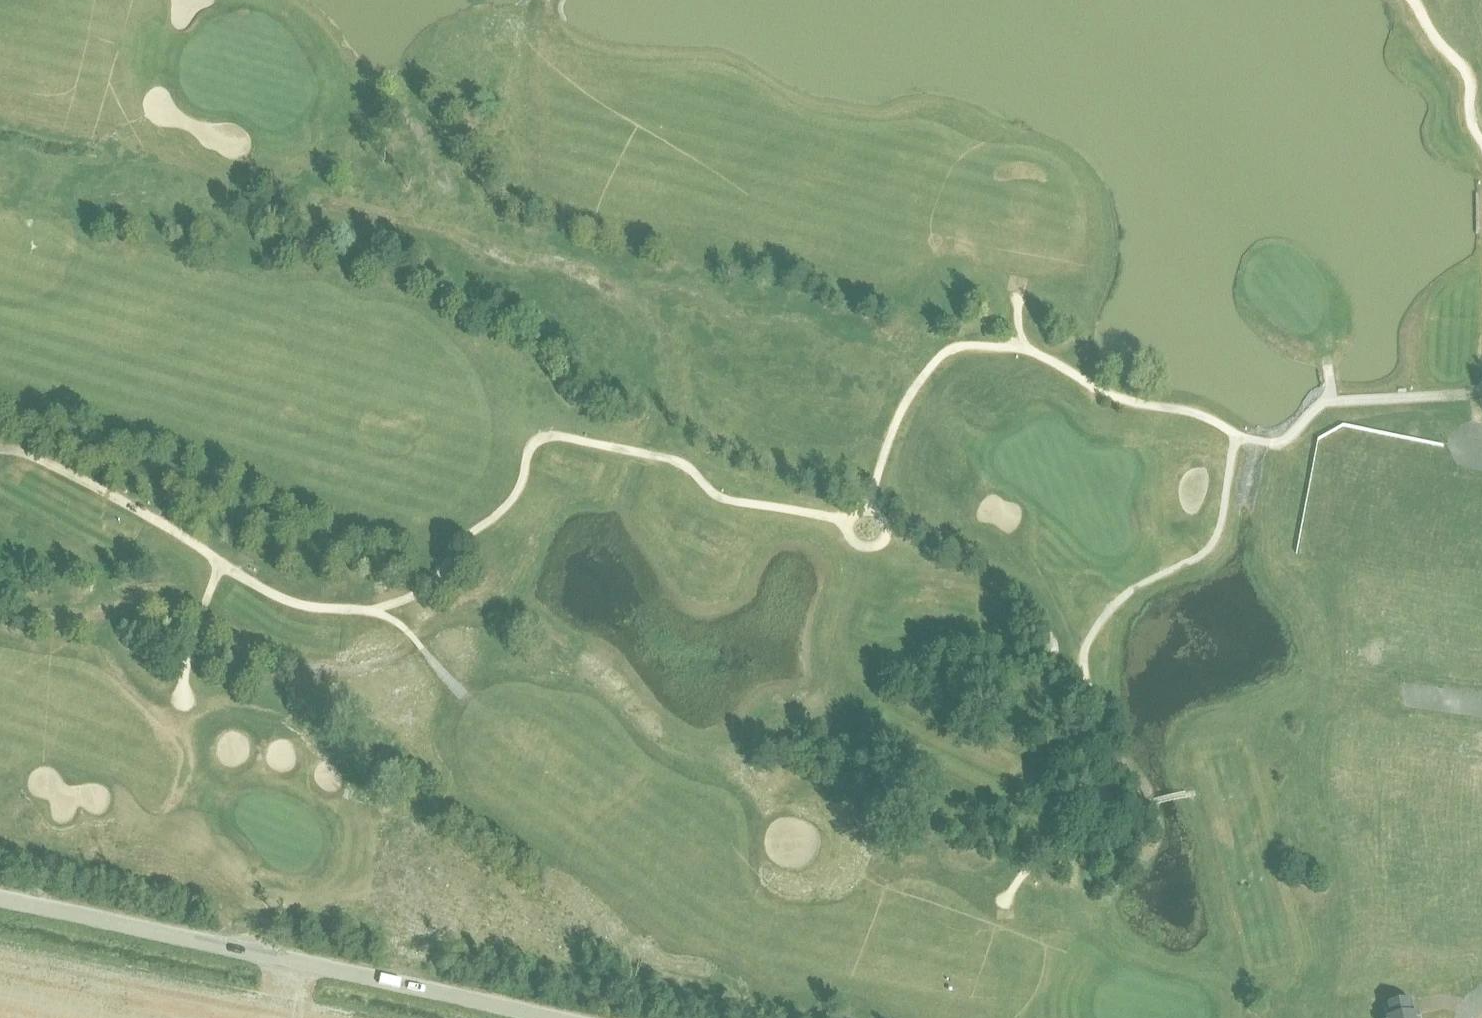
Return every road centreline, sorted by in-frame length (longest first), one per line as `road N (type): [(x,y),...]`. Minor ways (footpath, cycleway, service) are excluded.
road 1 (unclassified): [(550,1017),(0,899)]

